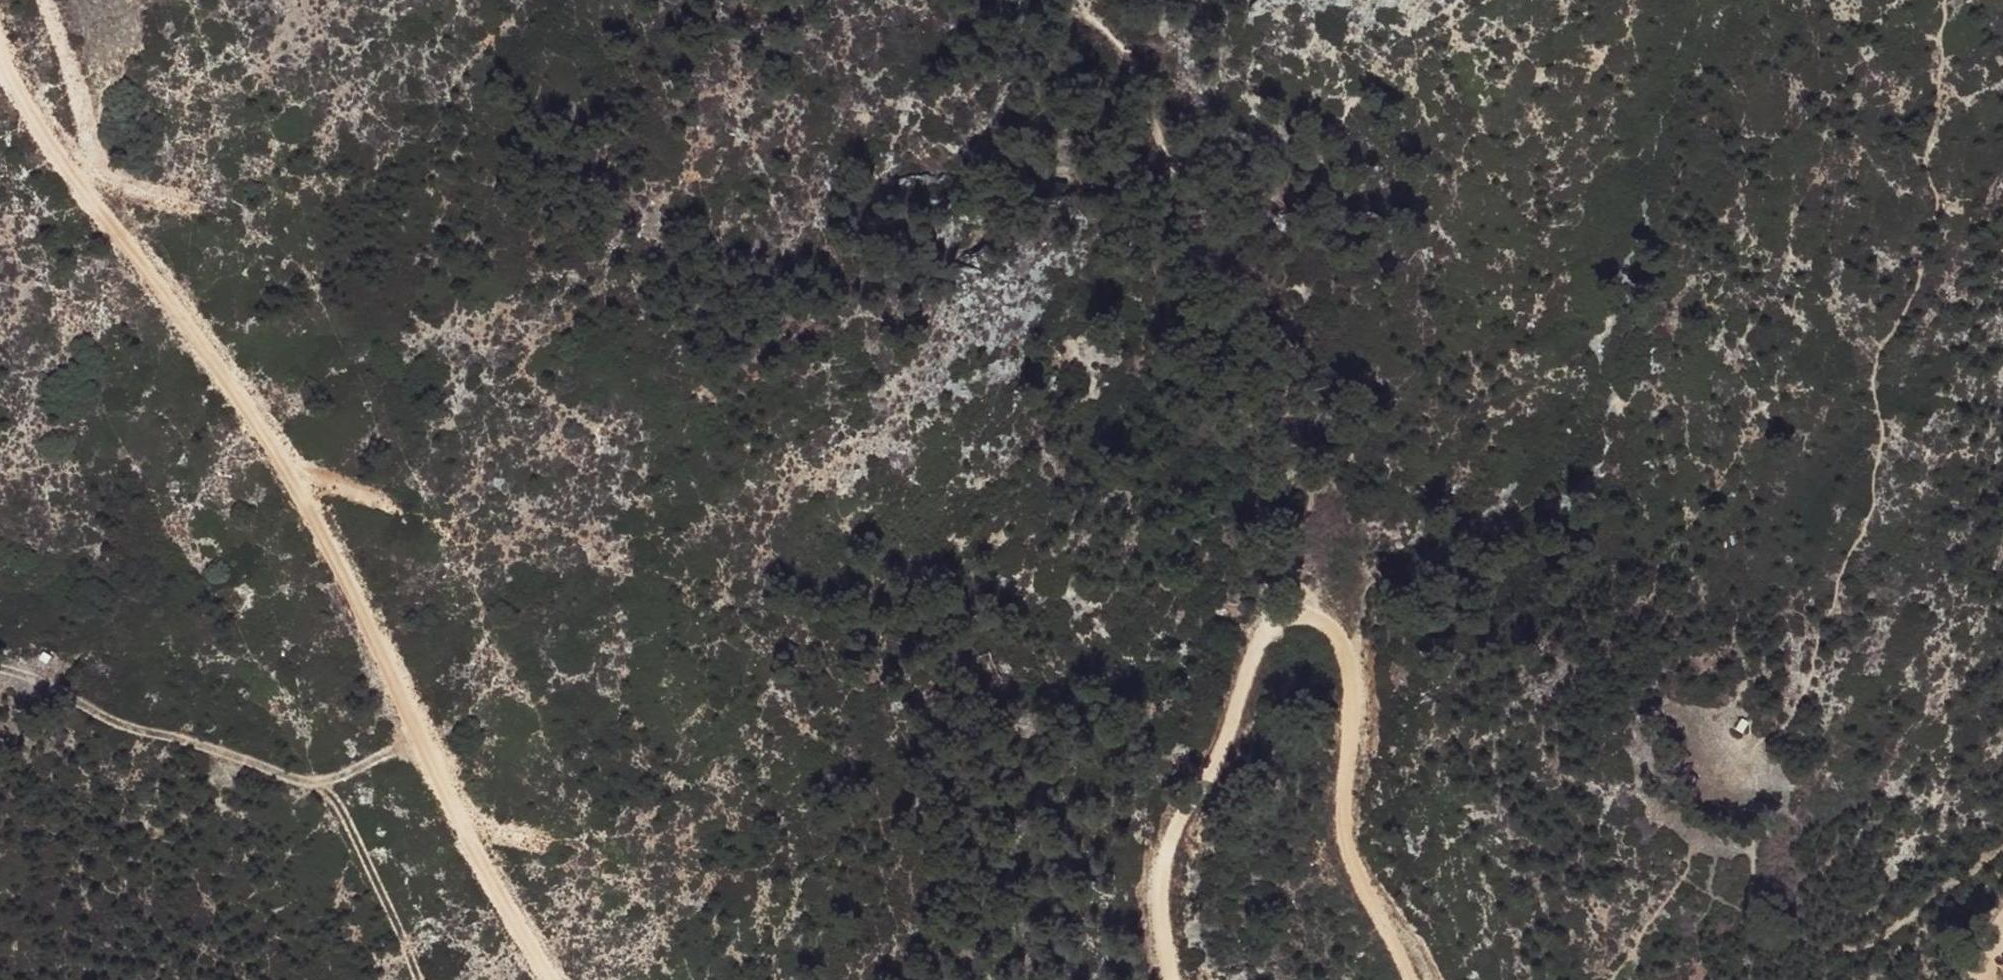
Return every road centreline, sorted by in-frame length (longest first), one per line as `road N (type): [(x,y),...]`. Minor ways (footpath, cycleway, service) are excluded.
road 1 (track): [(42,0),(107,216),(252,446),(532,979)]
road 2 (track): [(1167,979),(1156,872),(1175,822),(1223,743),(1262,634),(1285,612),(1316,604),(1341,620),(1353,663),(1344,804),(1351,862),(1418,979)]
road 3 (track): [(0,669),(50,683),(152,736),(325,781),(371,772),(409,748)]

